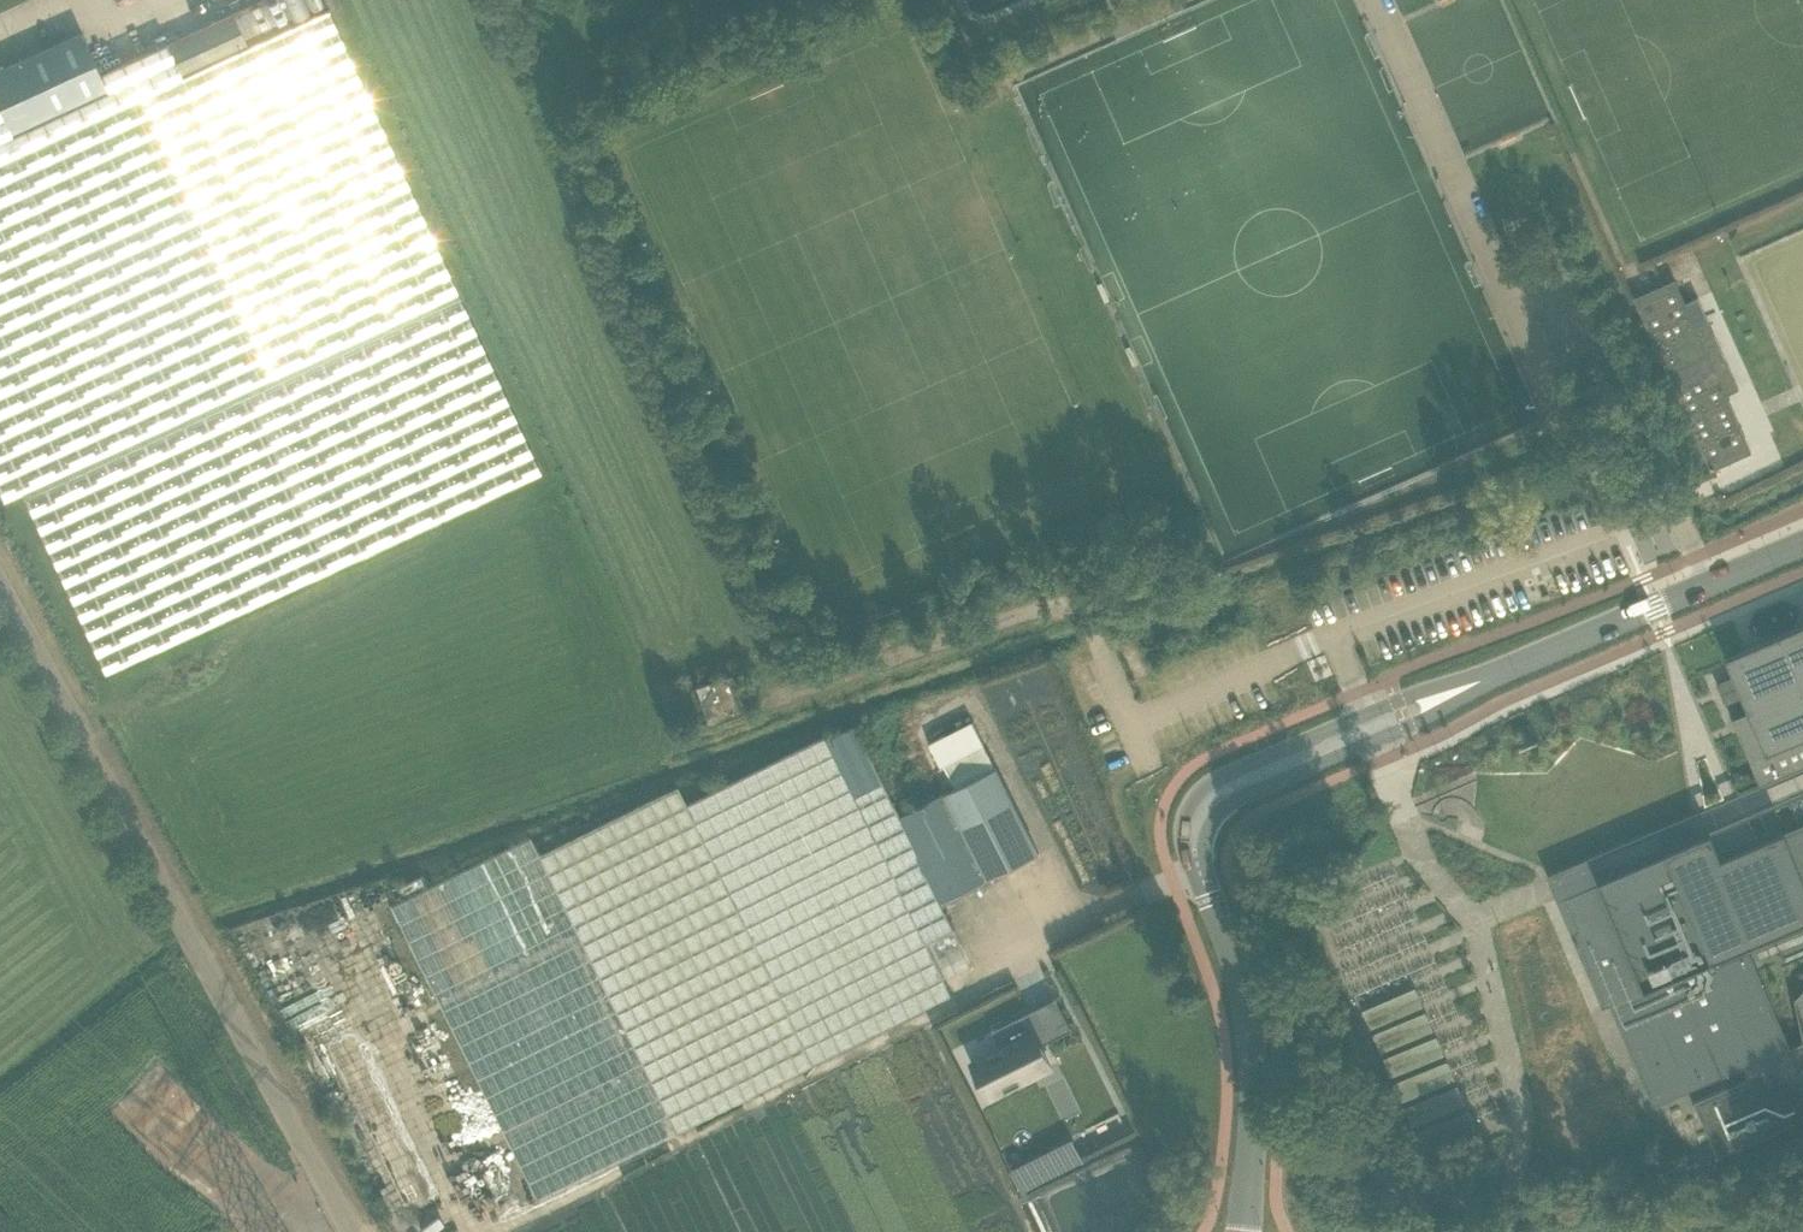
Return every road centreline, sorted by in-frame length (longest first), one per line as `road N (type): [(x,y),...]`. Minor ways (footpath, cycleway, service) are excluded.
road 1 (unclassified): [(351,1231),(0,590)]
road 2 (tertiary): [(1245,1231),(1246,1019),(1199,866)]
road 3 (tertiary): [(1456,692),(1411,694),(1204,783),(1183,828),(1199,866)]
road 4 (tertiary): [(1199,866),(1209,824),(1231,800),(1421,719),(1456,692)]
road 5 (tertiary): [(1456,692),(1653,604)]
road 6 (tertiary): [(1802,541),(1653,604)]

